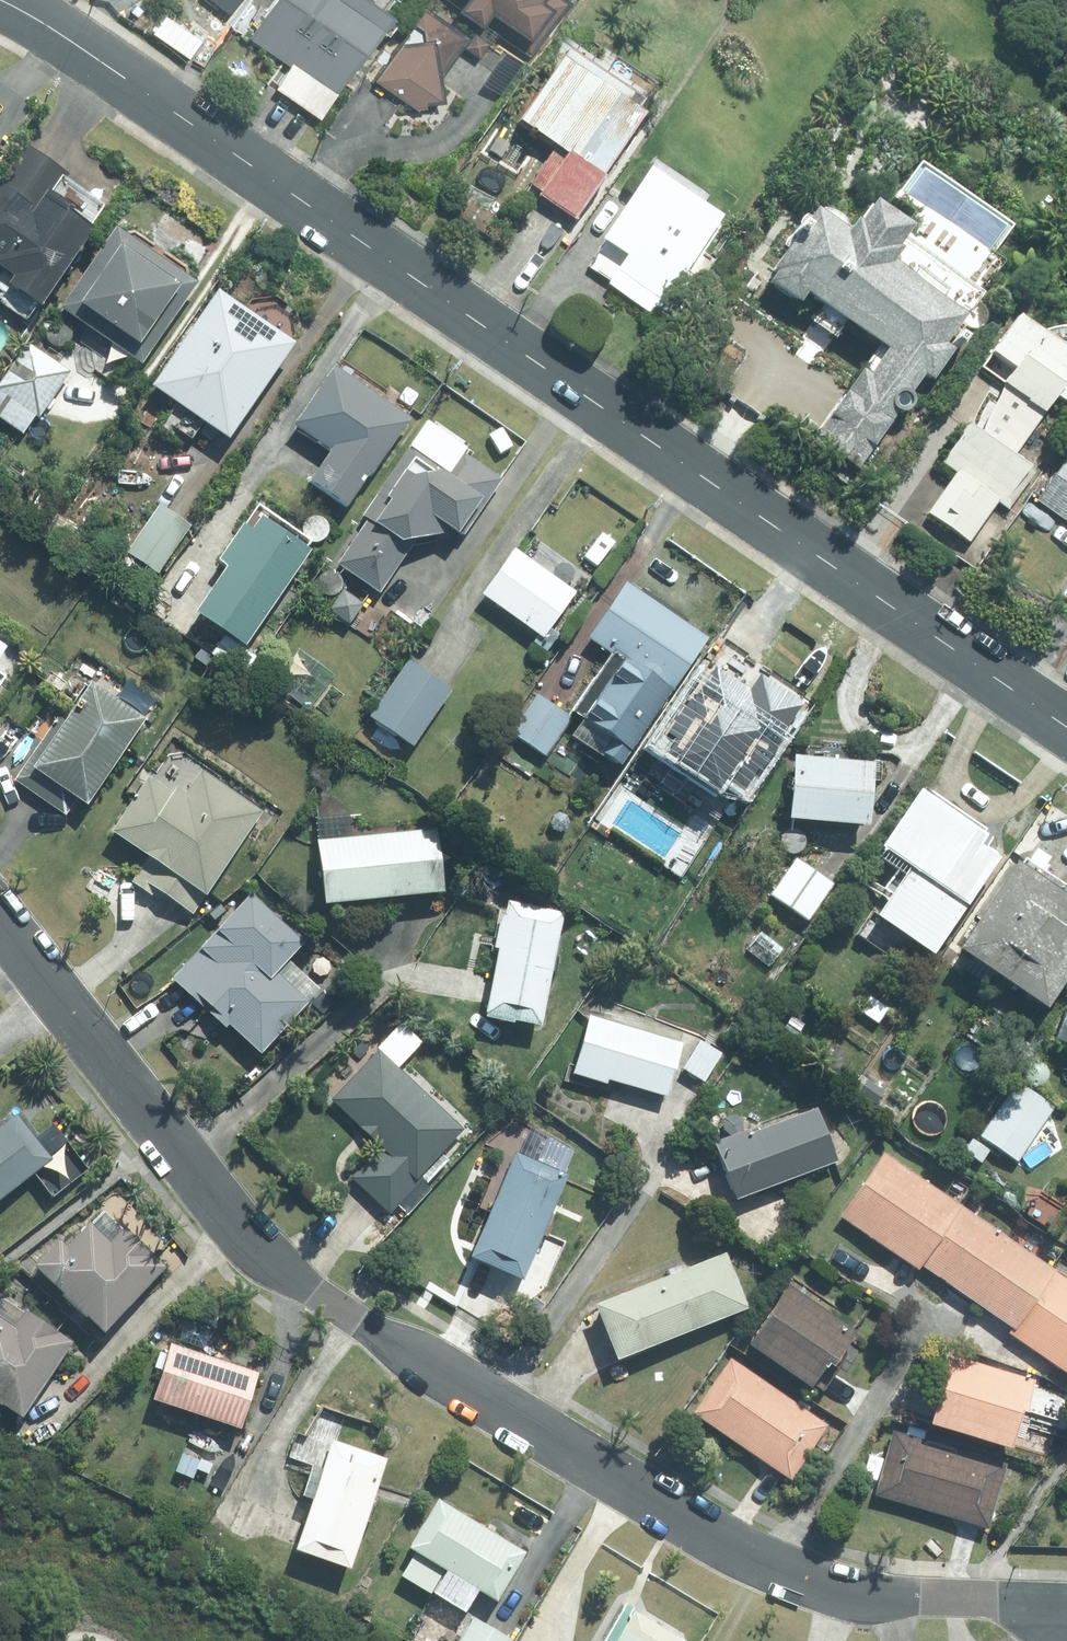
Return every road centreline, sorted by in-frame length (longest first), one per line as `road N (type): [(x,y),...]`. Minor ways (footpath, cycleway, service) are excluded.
road 1 (residential): [(1066,1622),(1000,1600),(823,1585),(689,1522),(444,1374),(269,1258),(0,923)]
road 2 (secondary): [(1066,728),(0,1)]

